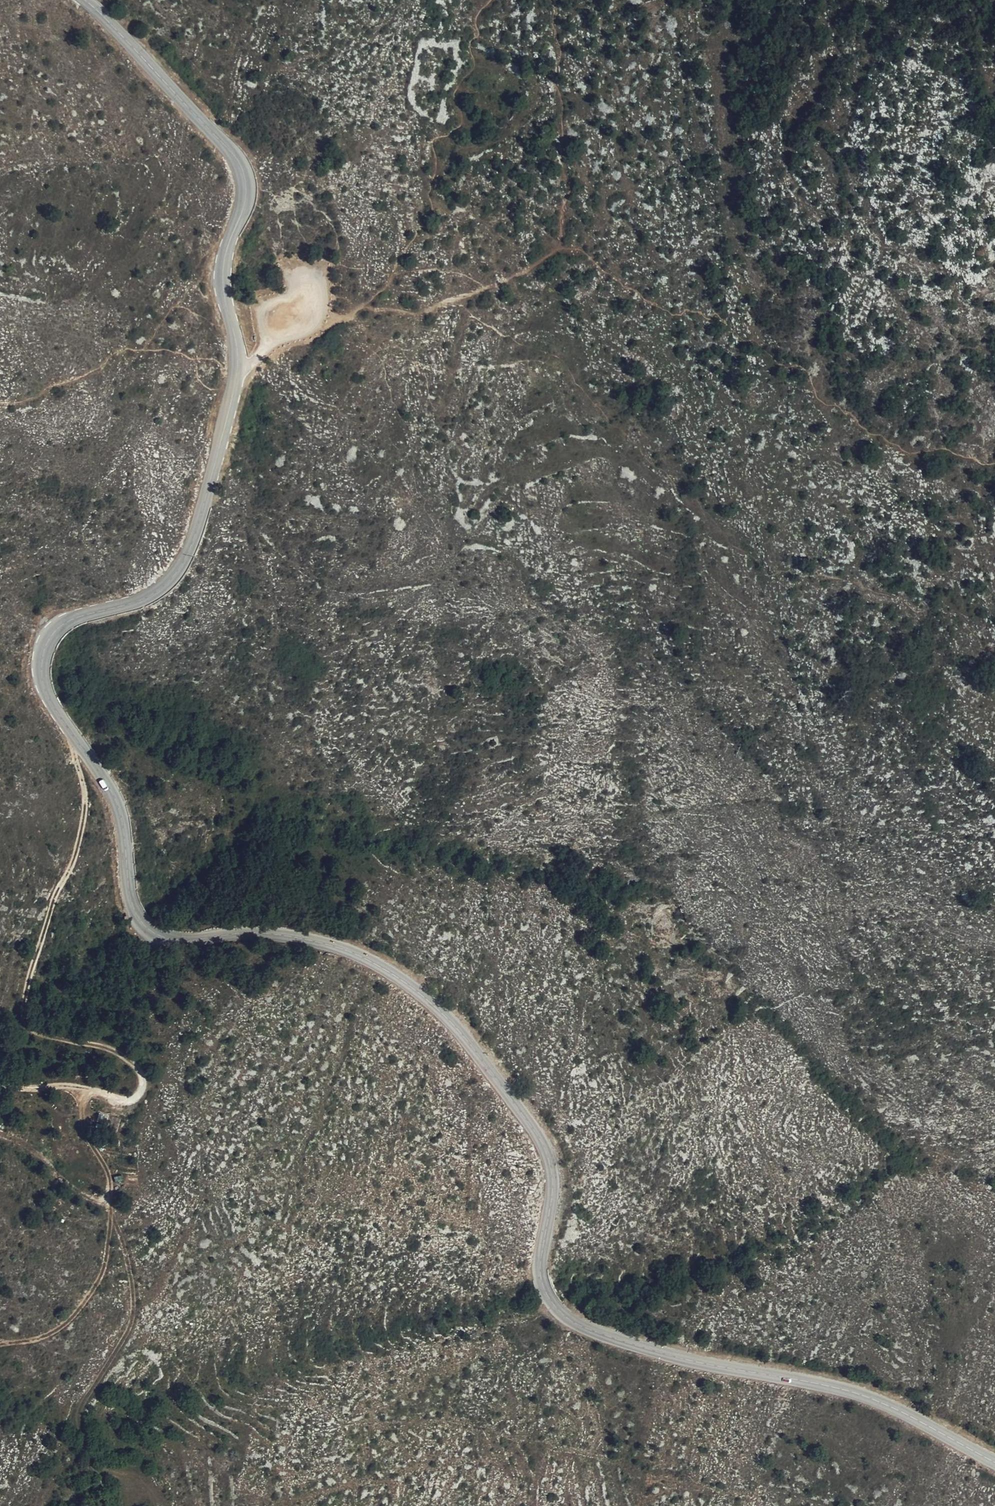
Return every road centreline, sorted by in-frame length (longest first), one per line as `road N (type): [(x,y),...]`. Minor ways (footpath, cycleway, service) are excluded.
road 1 (secondary): [(994,1462),(863,1395),(575,1328),(543,1299),(540,1283),(551,1220),(549,1152),(487,1064),(442,1016),(382,969),(321,941),(260,932),(187,942),(157,934),(138,915),(117,798),(44,688),(42,659),(49,637),(69,620),(145,601),(170,583),(192,549),(238,396),(234,322),(222,280),(249,188),(238,158),(79,0)]
road 2 (track): [(91,1089),(78,1111),(80,1131),(111,1175),(109,1201),(129,1254),(134,1312),(80,1412),(80,1440),(98,1475)]
road 3 (track): [(0,1346),(63,1328),(91,1293),(106,1255),(109,1201),(86,1195),(19,1141),(0,1136)]

